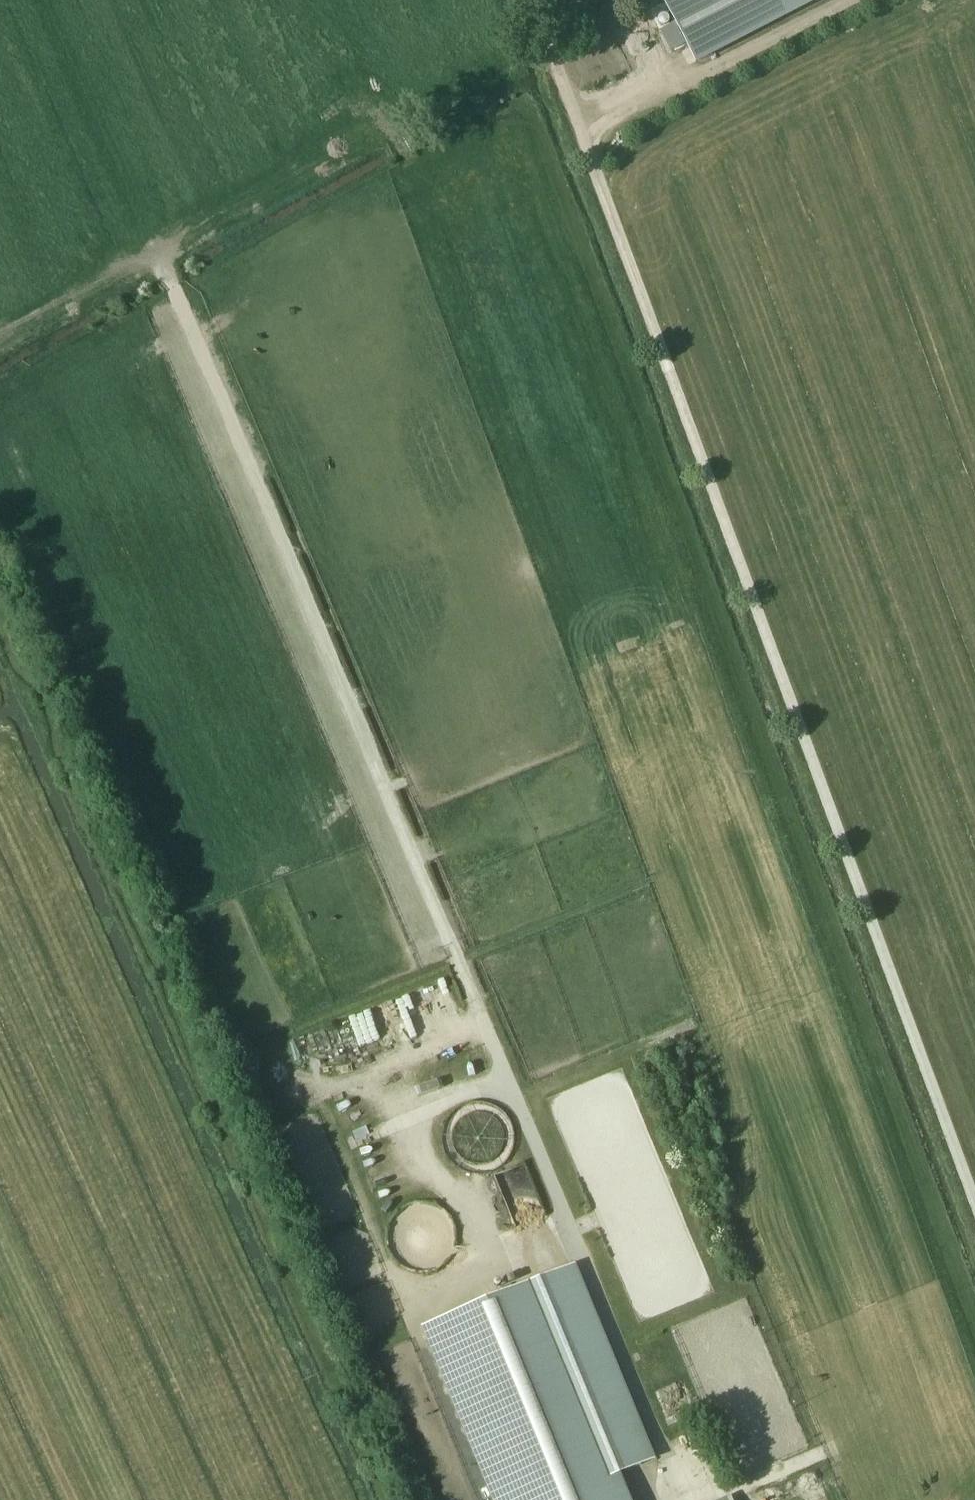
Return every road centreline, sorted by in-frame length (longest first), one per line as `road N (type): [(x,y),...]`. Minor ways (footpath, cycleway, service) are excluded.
road 1 (track): [(527,0),(974,1206)]

